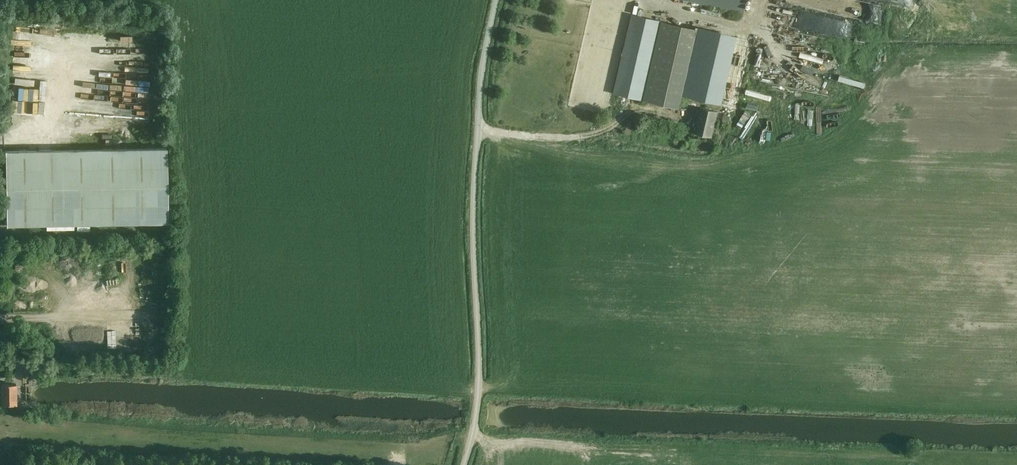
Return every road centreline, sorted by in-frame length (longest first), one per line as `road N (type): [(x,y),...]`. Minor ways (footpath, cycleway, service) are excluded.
road 1 (unclassified): [(464,464),(481,378),(479,139),(499,0)]
road 2 (track): [(475,432),(429,446),(31,418)]

